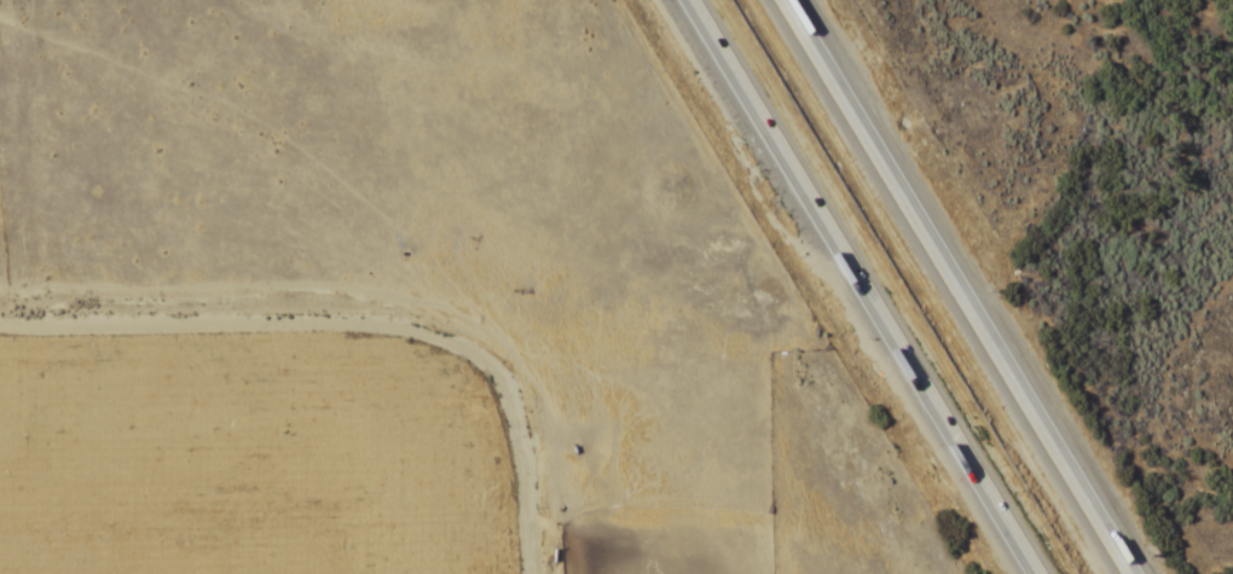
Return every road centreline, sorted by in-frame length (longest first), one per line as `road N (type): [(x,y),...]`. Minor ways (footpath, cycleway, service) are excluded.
road 1 (motorway): [(1144,573),(792,0)]
road 2 (motorway): [(699,0),(1043,573)]

